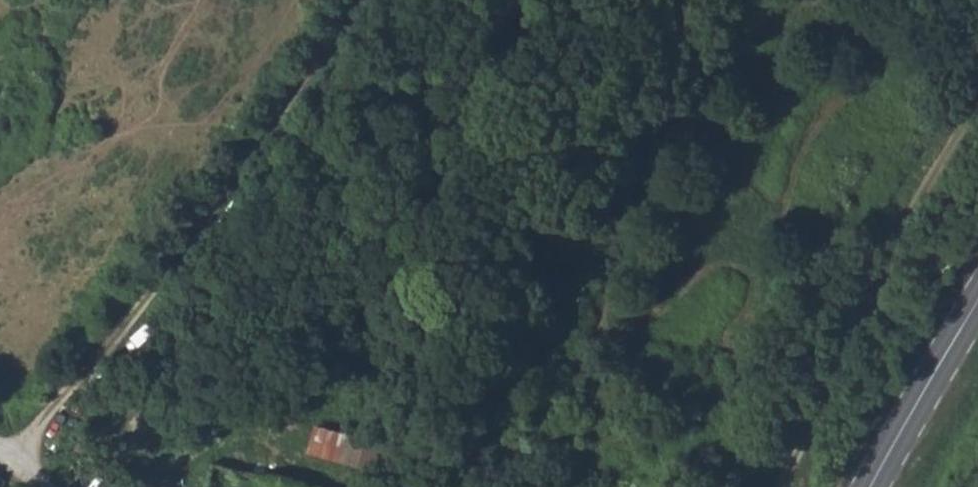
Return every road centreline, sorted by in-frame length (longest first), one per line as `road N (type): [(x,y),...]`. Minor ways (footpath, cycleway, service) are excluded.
road 1 (track): [(0,458),(85,384),(355,0)]
road 2 (track): [(780,486),(916,198),(977,99)]
road 3 (secondary): [(977,300),(870,486)]

